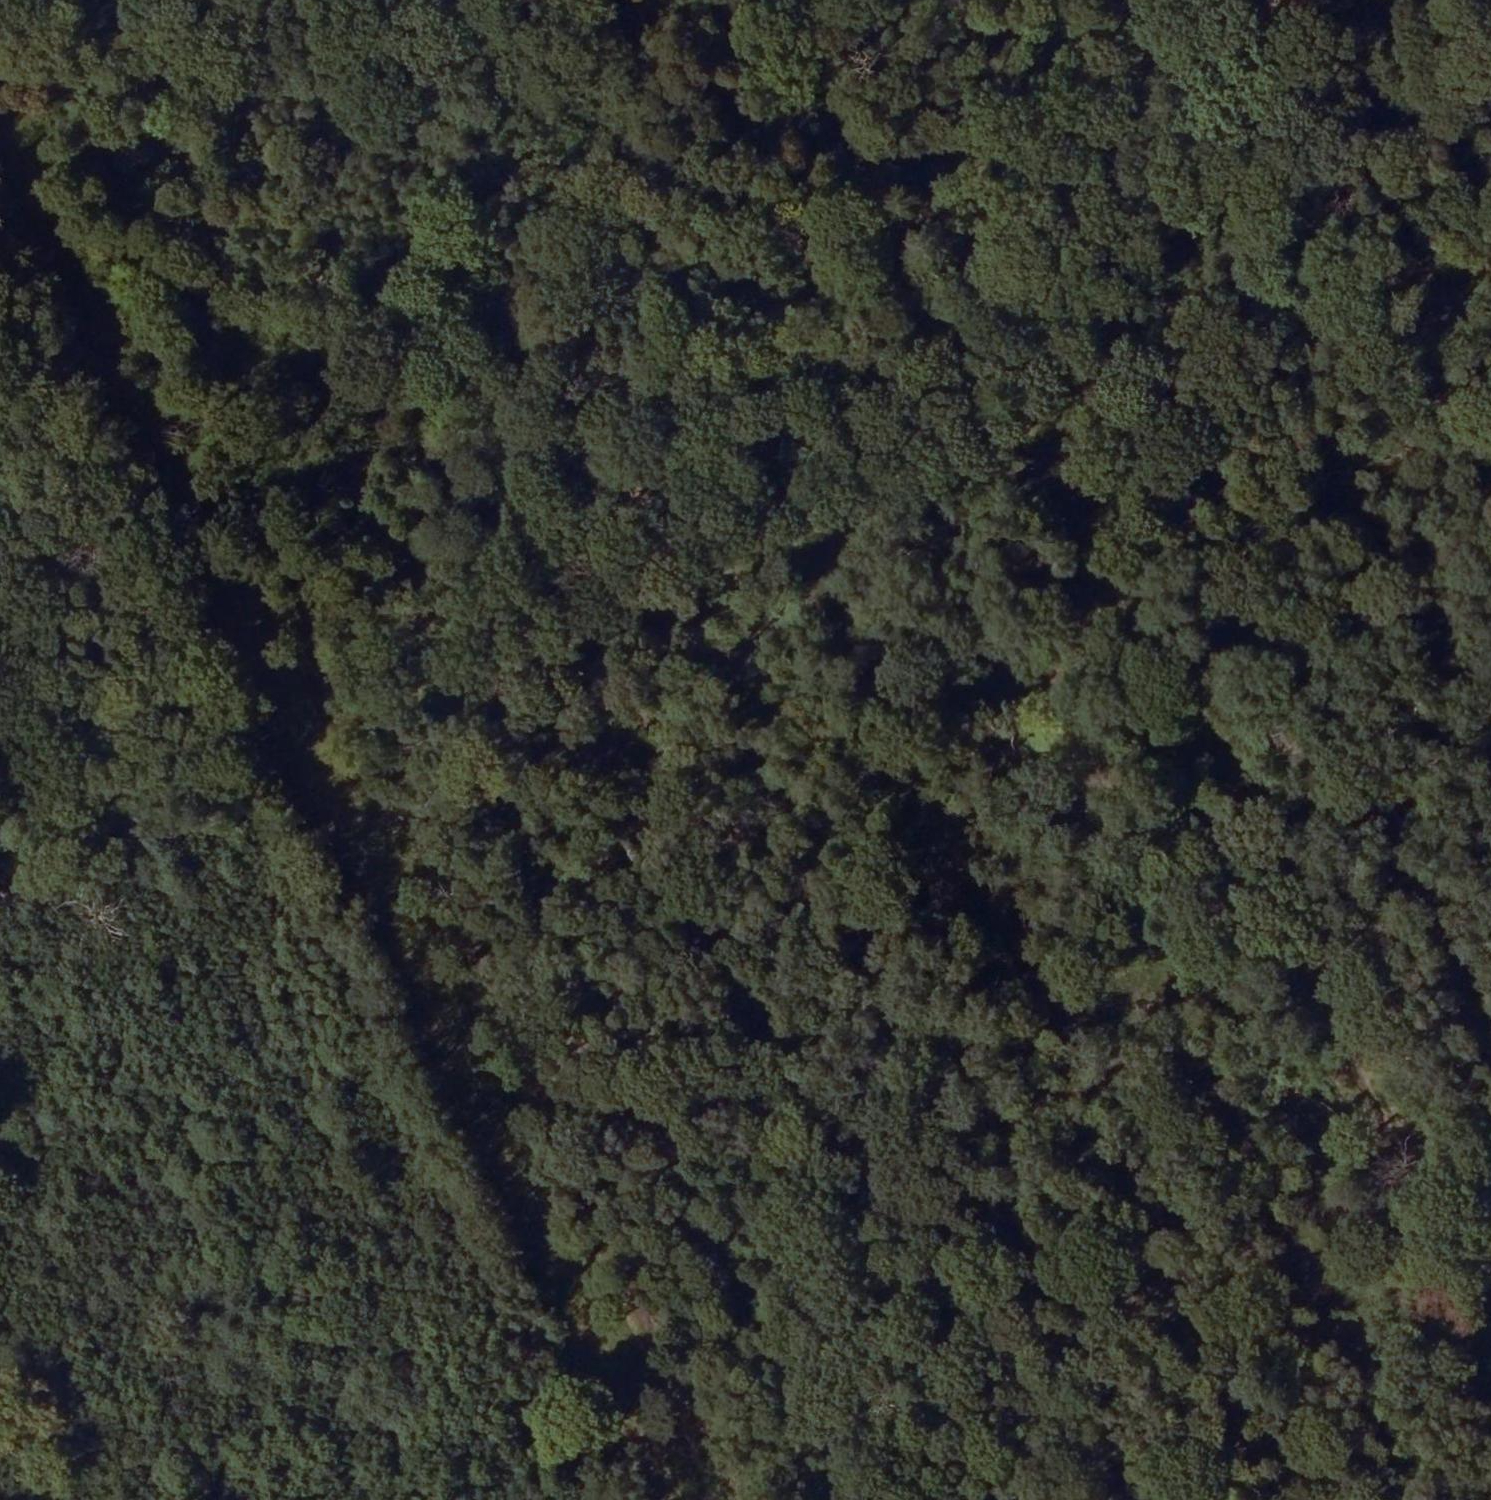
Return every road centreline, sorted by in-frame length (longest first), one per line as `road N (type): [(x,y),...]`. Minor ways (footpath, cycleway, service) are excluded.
road 1 (track): [(1490,264),(0,894)]
road 2 (track): [(0,79),(685,1499)]

